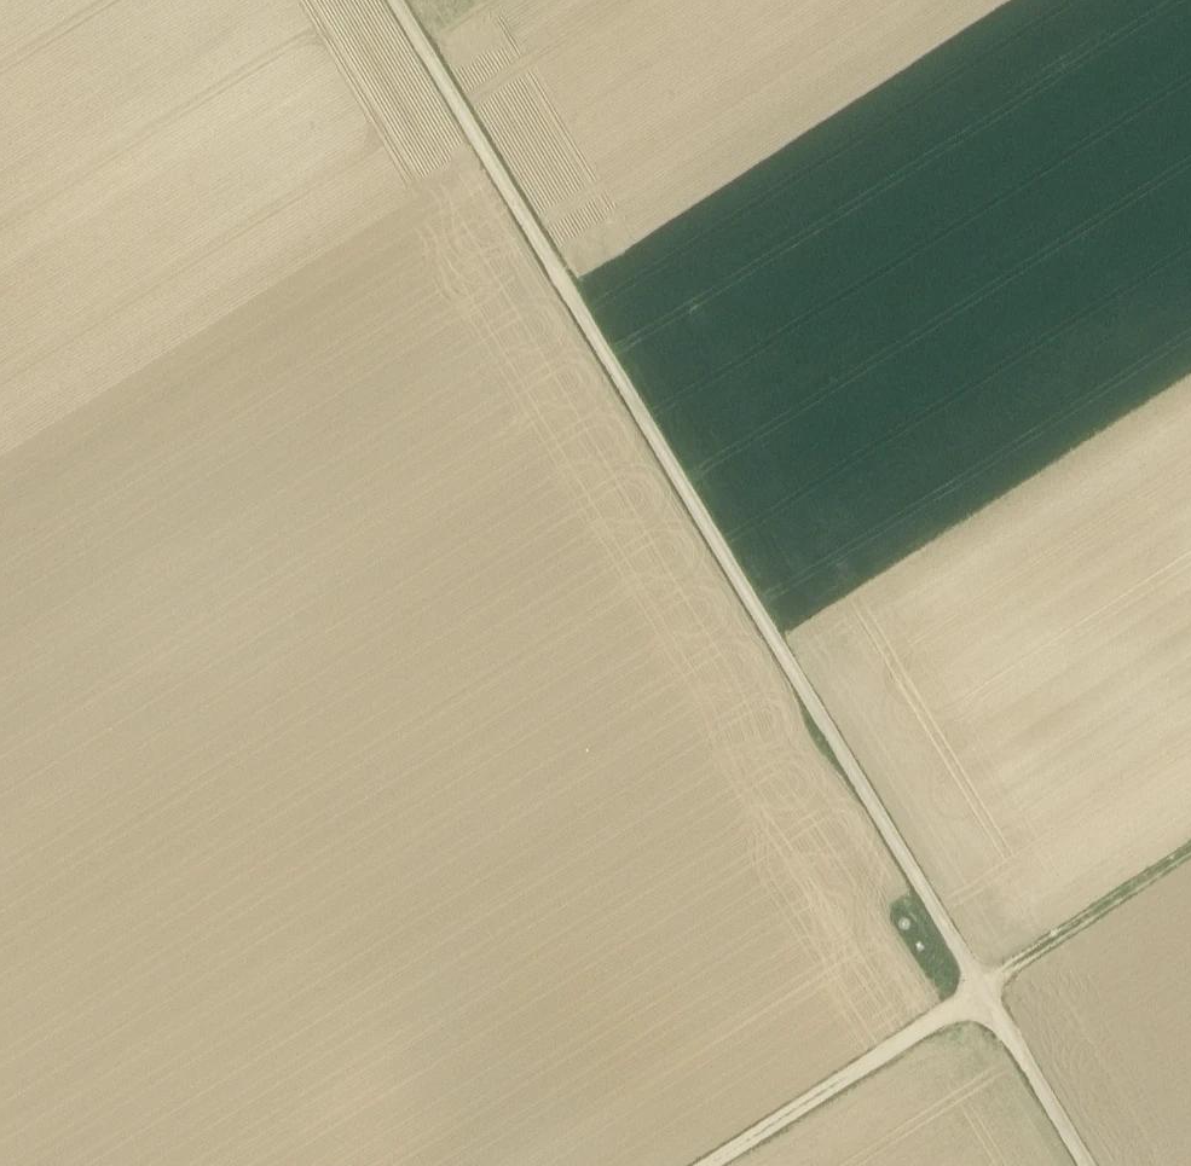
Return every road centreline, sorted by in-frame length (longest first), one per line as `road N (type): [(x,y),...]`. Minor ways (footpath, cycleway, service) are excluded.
road 1 (track): [(394,0),(982,987)]
road 2 (track): [(707,1165),(982,987)]
road 3 (track): [(982,987),(1190,851)]
road 4 (track): [(982,987),(1089,1165)]

